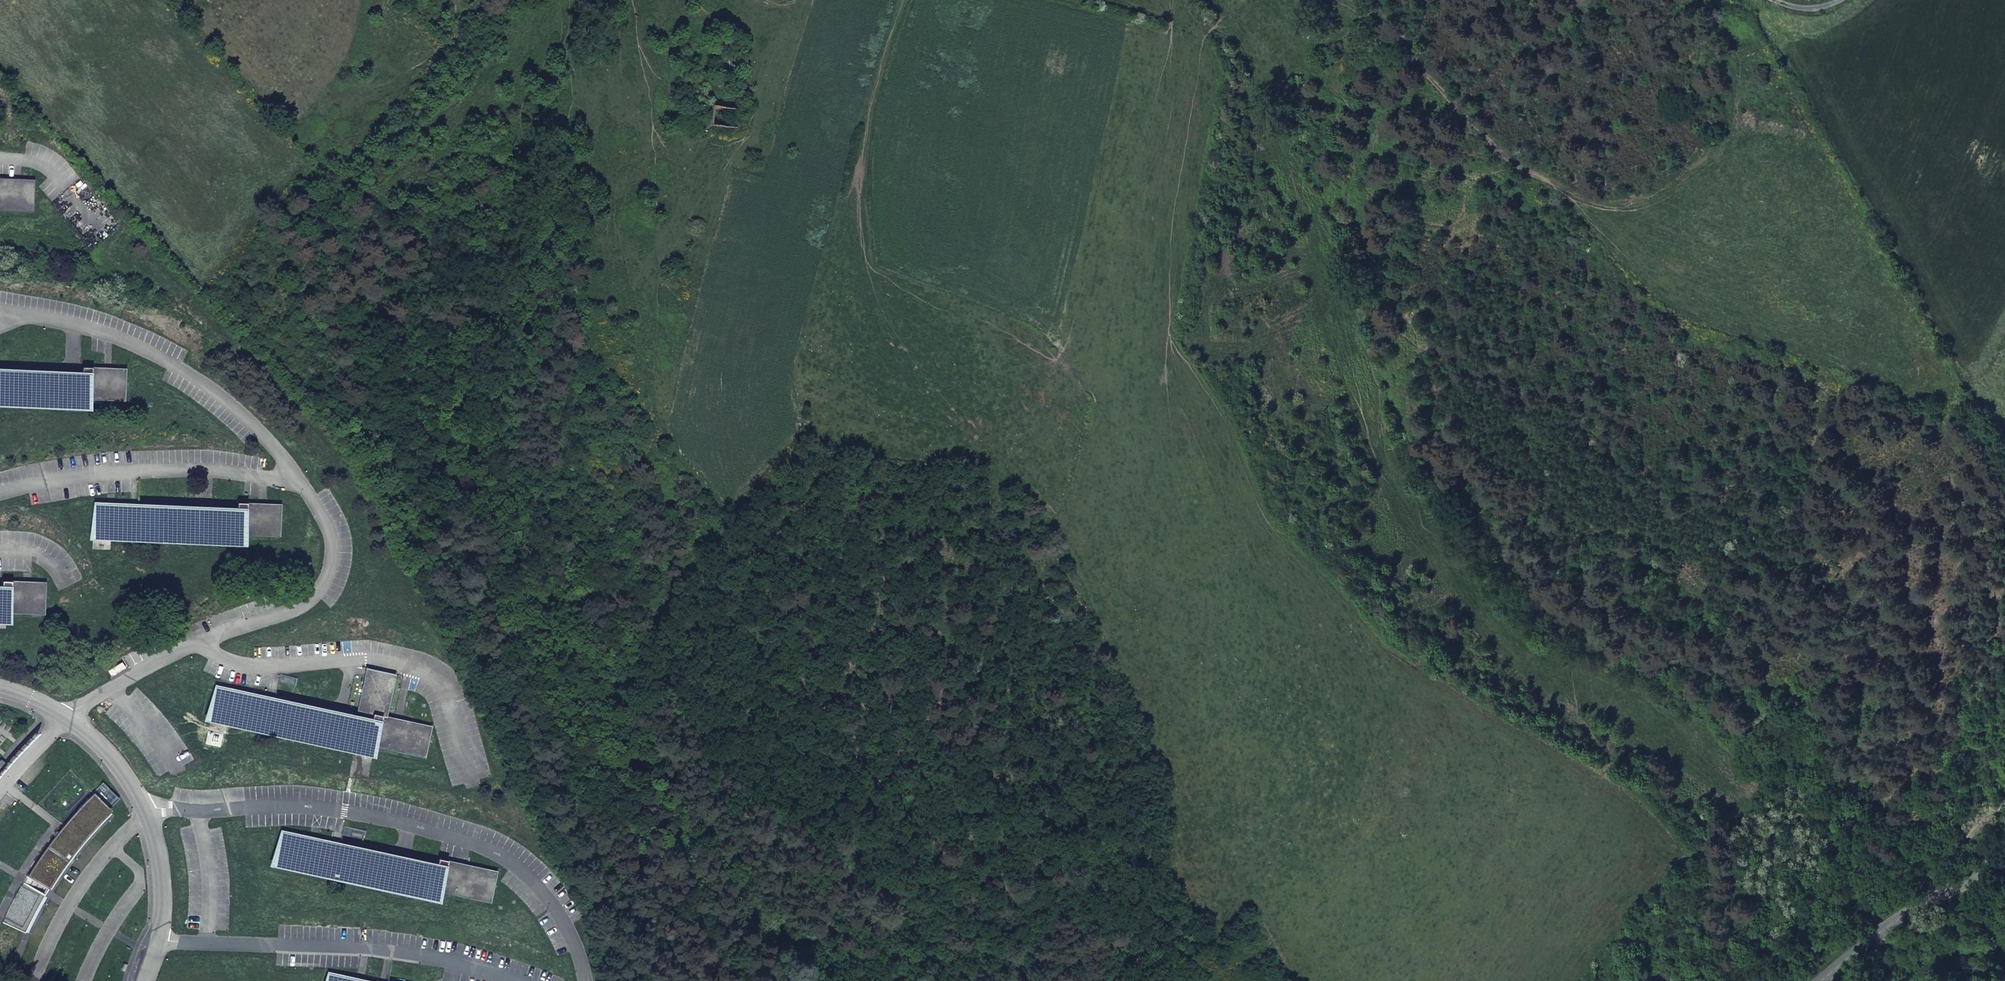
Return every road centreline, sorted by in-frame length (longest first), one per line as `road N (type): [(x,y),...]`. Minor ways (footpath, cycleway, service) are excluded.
road 1 (track): [(903,0),(866,132),(865,262)]
road 2 (secondary): [(2004,865),(1900,917),(1821,980)]

